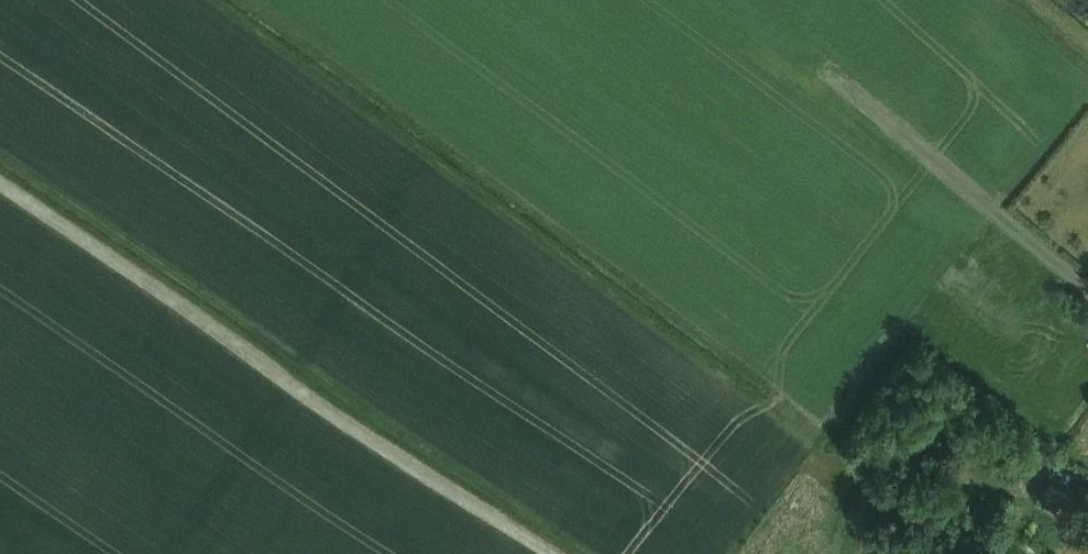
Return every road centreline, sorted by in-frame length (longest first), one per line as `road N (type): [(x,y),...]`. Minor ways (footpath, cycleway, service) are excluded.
road 1 (track): [(554,553),(0,189)]

